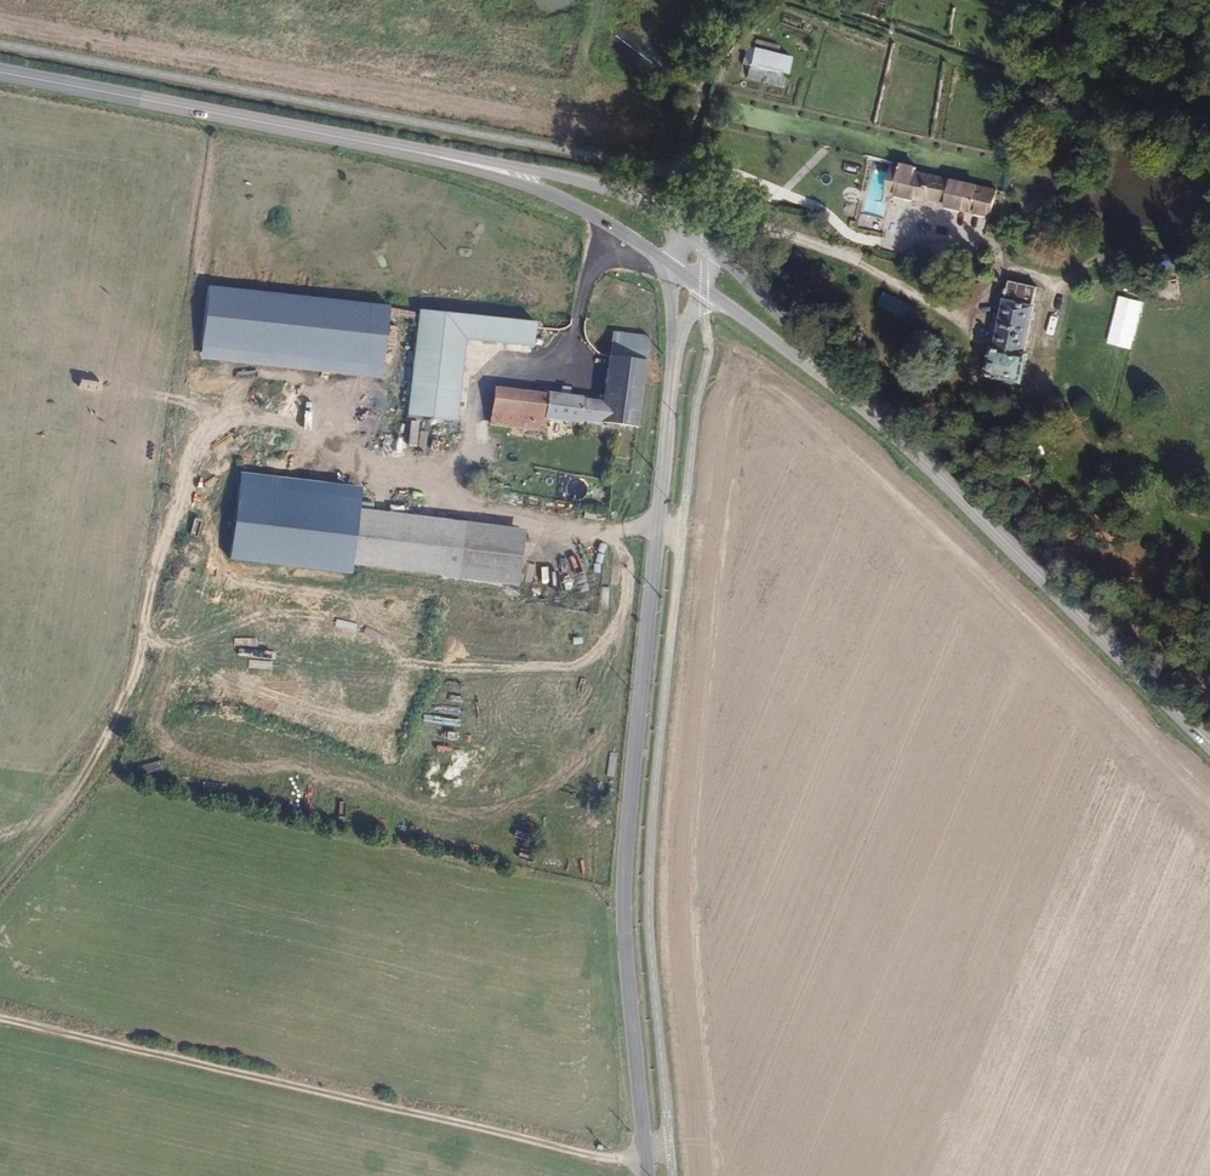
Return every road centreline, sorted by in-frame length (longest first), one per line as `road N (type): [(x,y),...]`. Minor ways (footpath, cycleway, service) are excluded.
road 1 (unclassified): [(676,336),(626,908),(647,1175)]
road 2 (track): [(0,1019),(593,1159),(646,1160),(670,1145)]
road 3 (track): [(0,879),(83,781),(138,677),(161,552),(196,438),(209,419),(255,414),(286,425),(313,468)]
road 4 (track): [(696,240),(746,220),(845,255),(858,254),(862,242),(924,254),(932,226),(997,248),(1000,288),(986,303),(979,345),(928,309)]
road 5 (secondary): [(1209,743),(858,400)]
road 6 (secondary): [(0,74),(481,166)]
road 7 (track): [(779,232),(768,205),(694,167),(648,104),(582,83),(599,0)]
road 8 (track): [(999,267),(1060,276),(1038,396),(976,386),(979,345)]
road 9 (track): [(1038,396),(1166,525),(1209,556)]
road 10 (track): [(991,0),(1123,49),(1209,67)]
road 11 (secondary): [(687,234),(622,194),(510,165),(481,166)]
road 12 (track): [(693,192),(703,91),(777,0)]
road 13 (secondary): [(481,166),(588,214),(672,269)]
road 14 (secondary): [(858,400),(717,257)]
road 15 (secondary): [(701,289),(858,400)]

